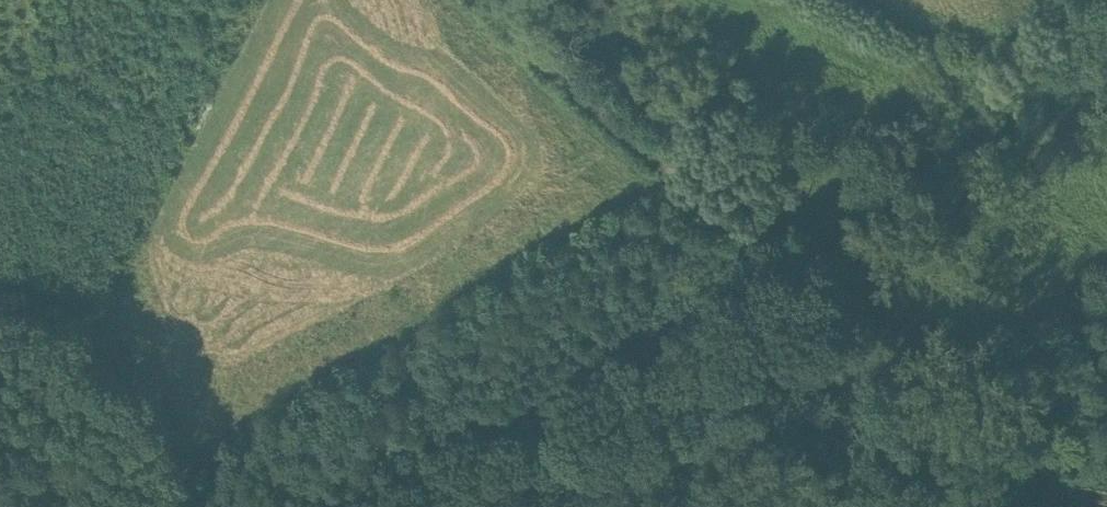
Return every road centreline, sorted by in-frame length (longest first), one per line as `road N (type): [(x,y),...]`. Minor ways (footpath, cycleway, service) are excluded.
road 1 (track): [(550,473),(531,418),(541,398),(741,275),(759,244),(732,207),(489,0)]

